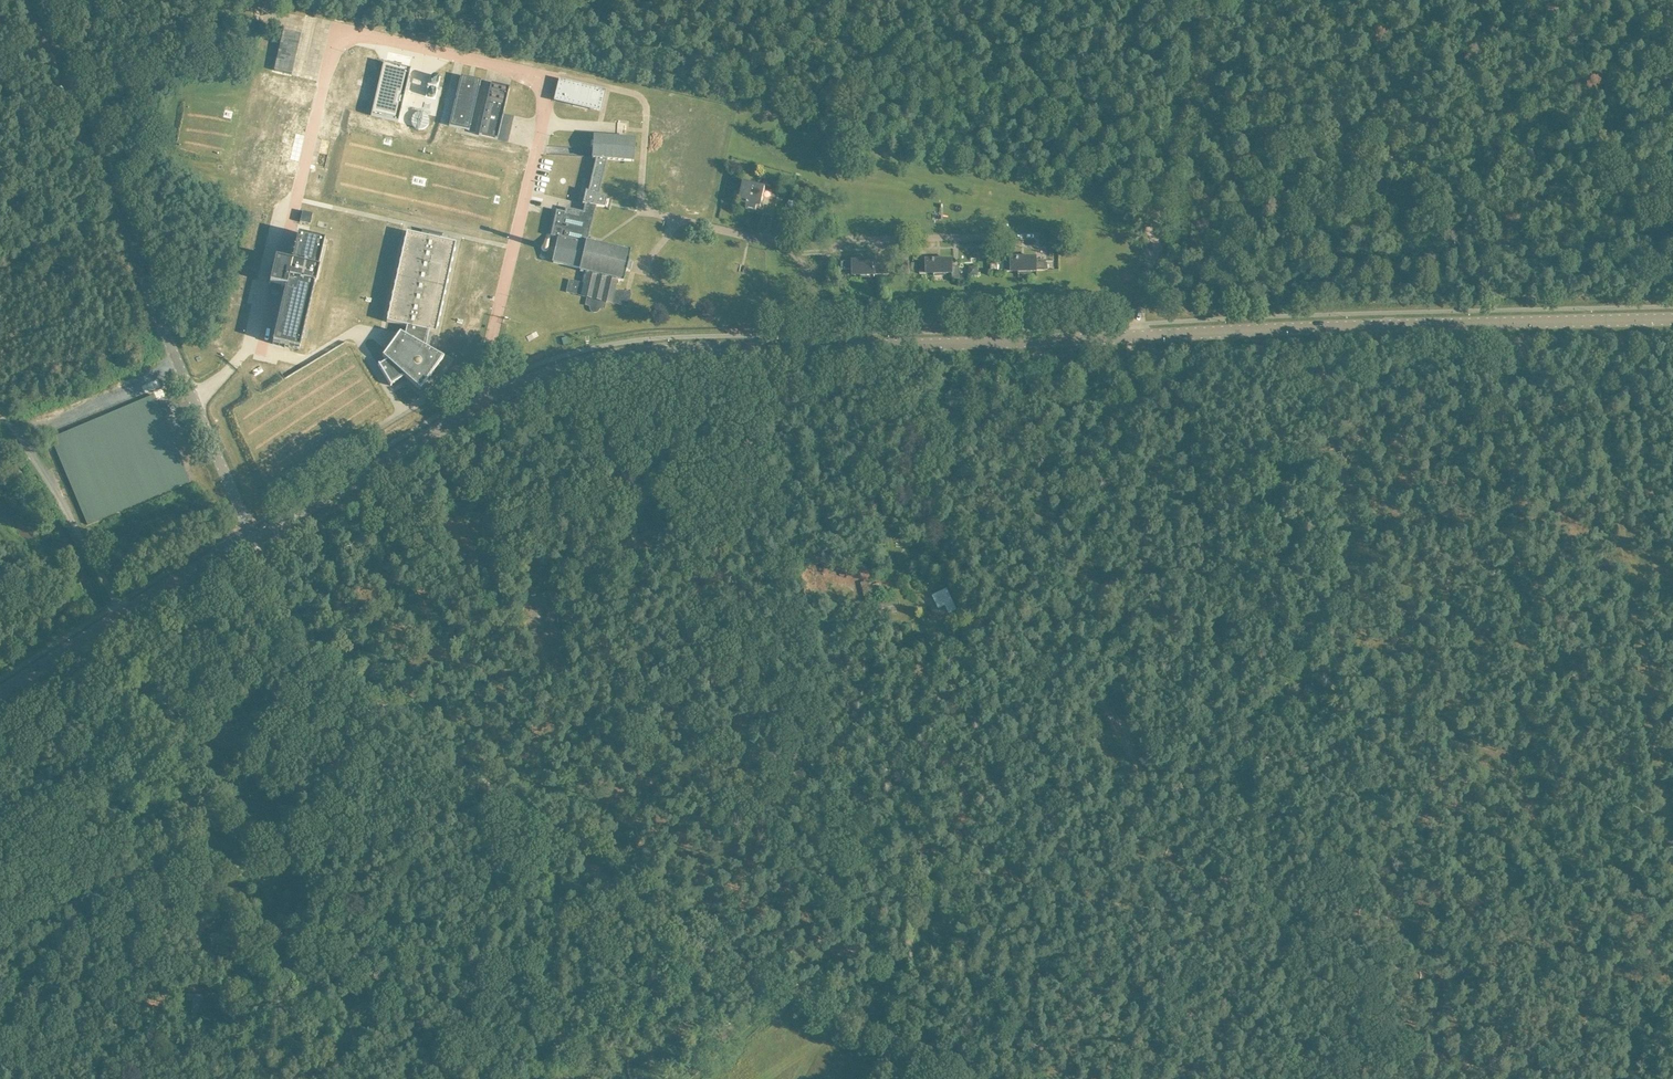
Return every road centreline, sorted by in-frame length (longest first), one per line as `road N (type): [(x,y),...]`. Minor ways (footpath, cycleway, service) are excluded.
road 1 (tertiary): [(253,536),(535,379),(629,351),(1672,322)]
road 2 (track): [(973,1078),(912,1031),(723,939),(630,879),(297,624),(259,550)]
road 3 (tertiary): [(253,536),(28,0)]
road 4 (track): [(118,602),(0,420)]
road 5 (track): [(1137,325),(1182,126)]
road 6 (track): [(180,361),(18,442)]
road 7 (tertiary): [(123,612),(253,536)]
road 8 (tertiary): [(0,692),(123,612)]
road 9 (track): [(1182,126),(1212,0)]

